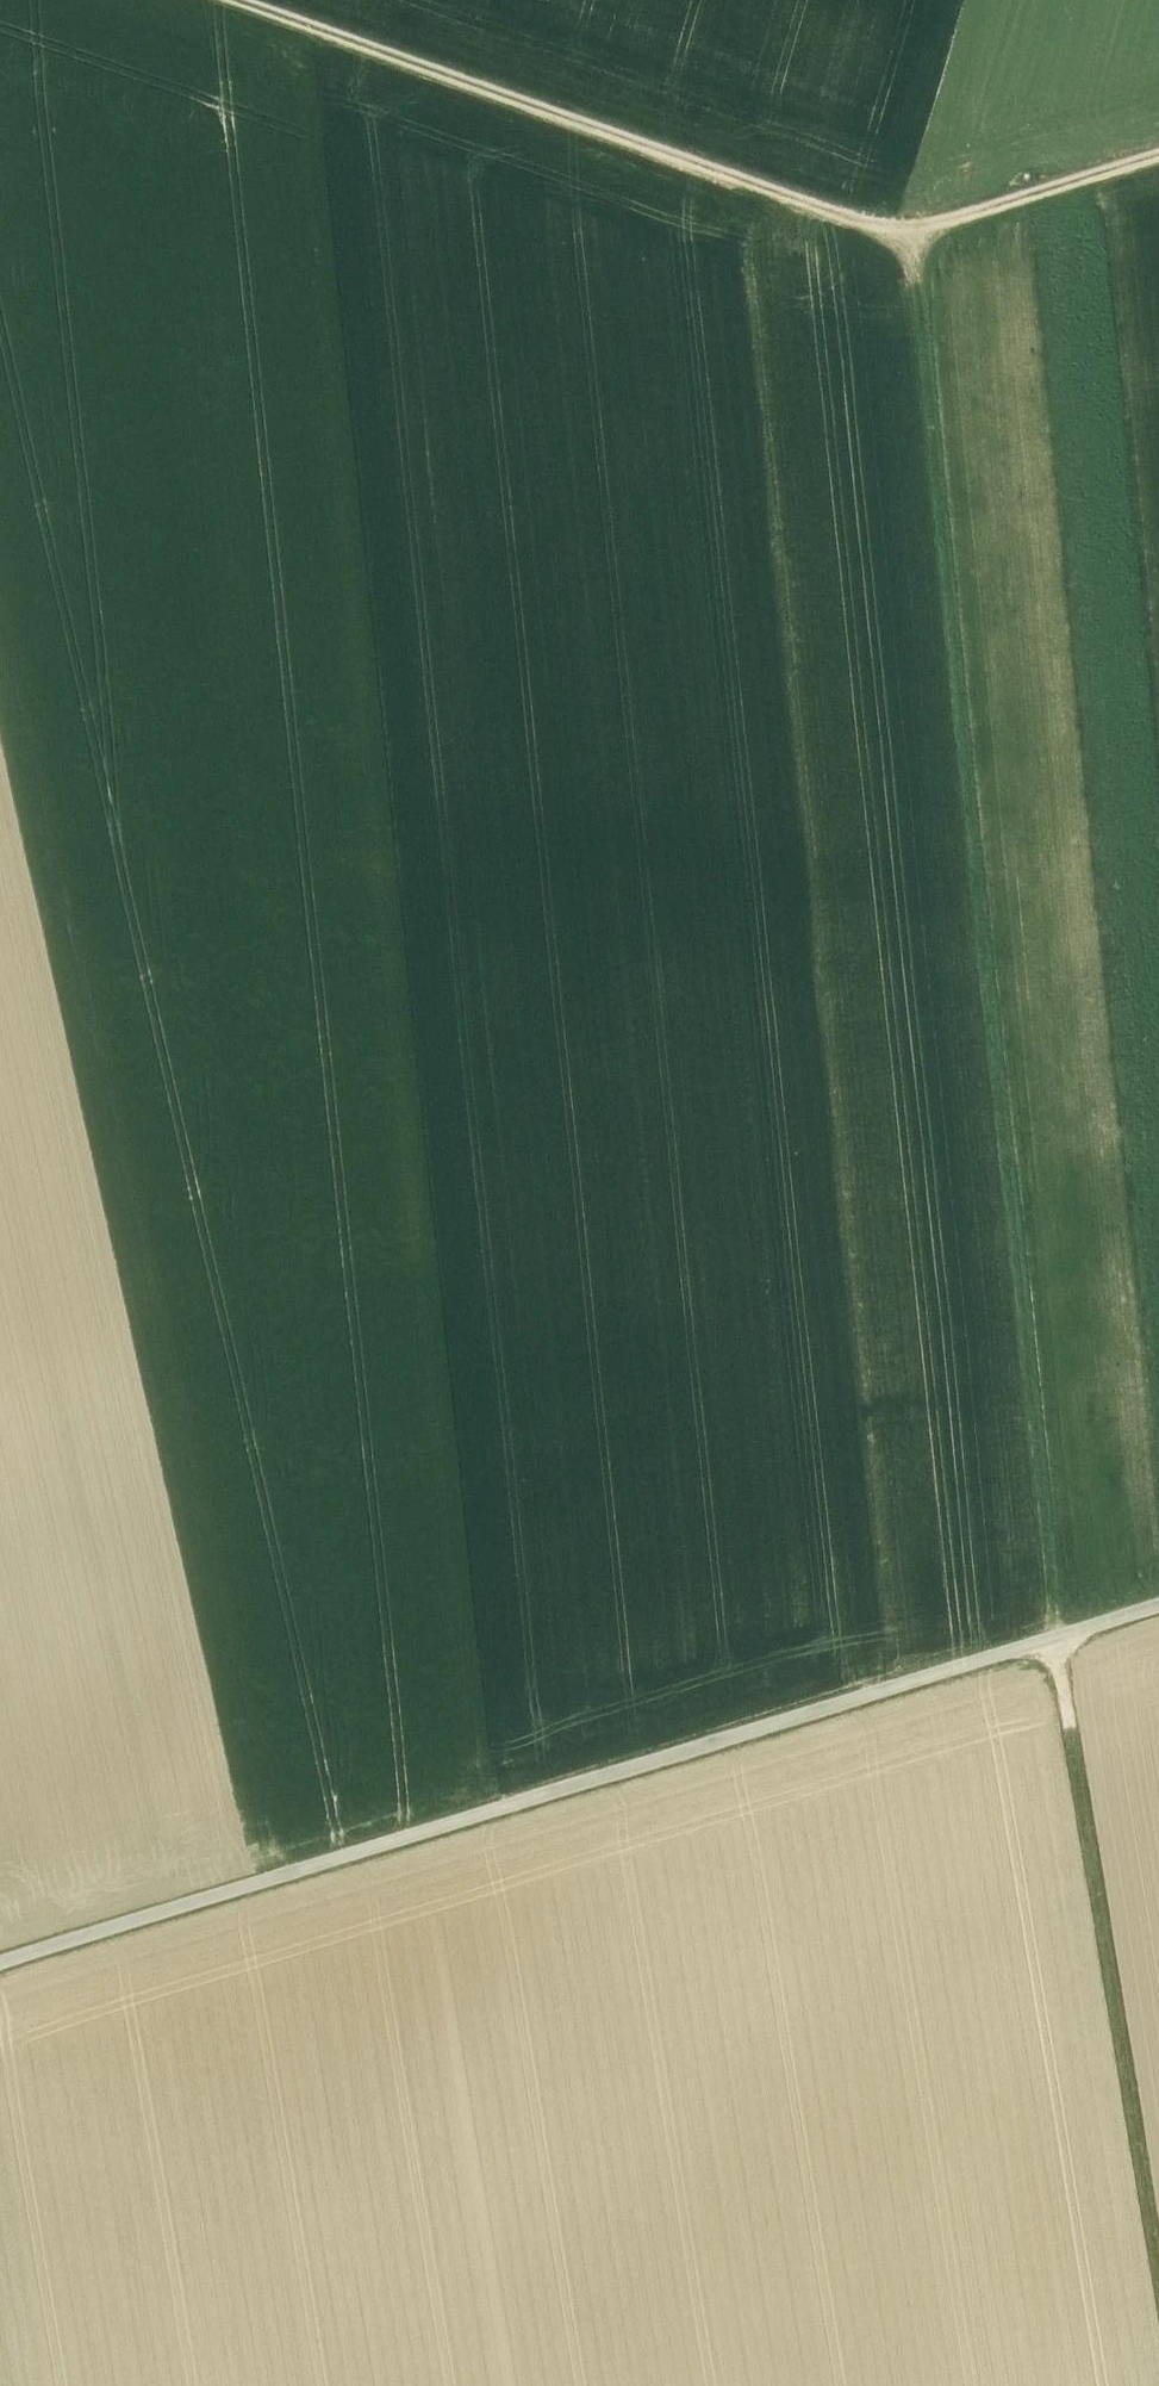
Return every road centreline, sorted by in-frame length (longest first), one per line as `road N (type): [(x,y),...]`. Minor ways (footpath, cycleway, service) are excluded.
road 1 (track): [(910,233),(1055,1636),(1158,2255)]
road 2 (track): [(1158,1604),(0,1963)]
road 3 (track): [(1158,156),(910,233),(229,0)]

